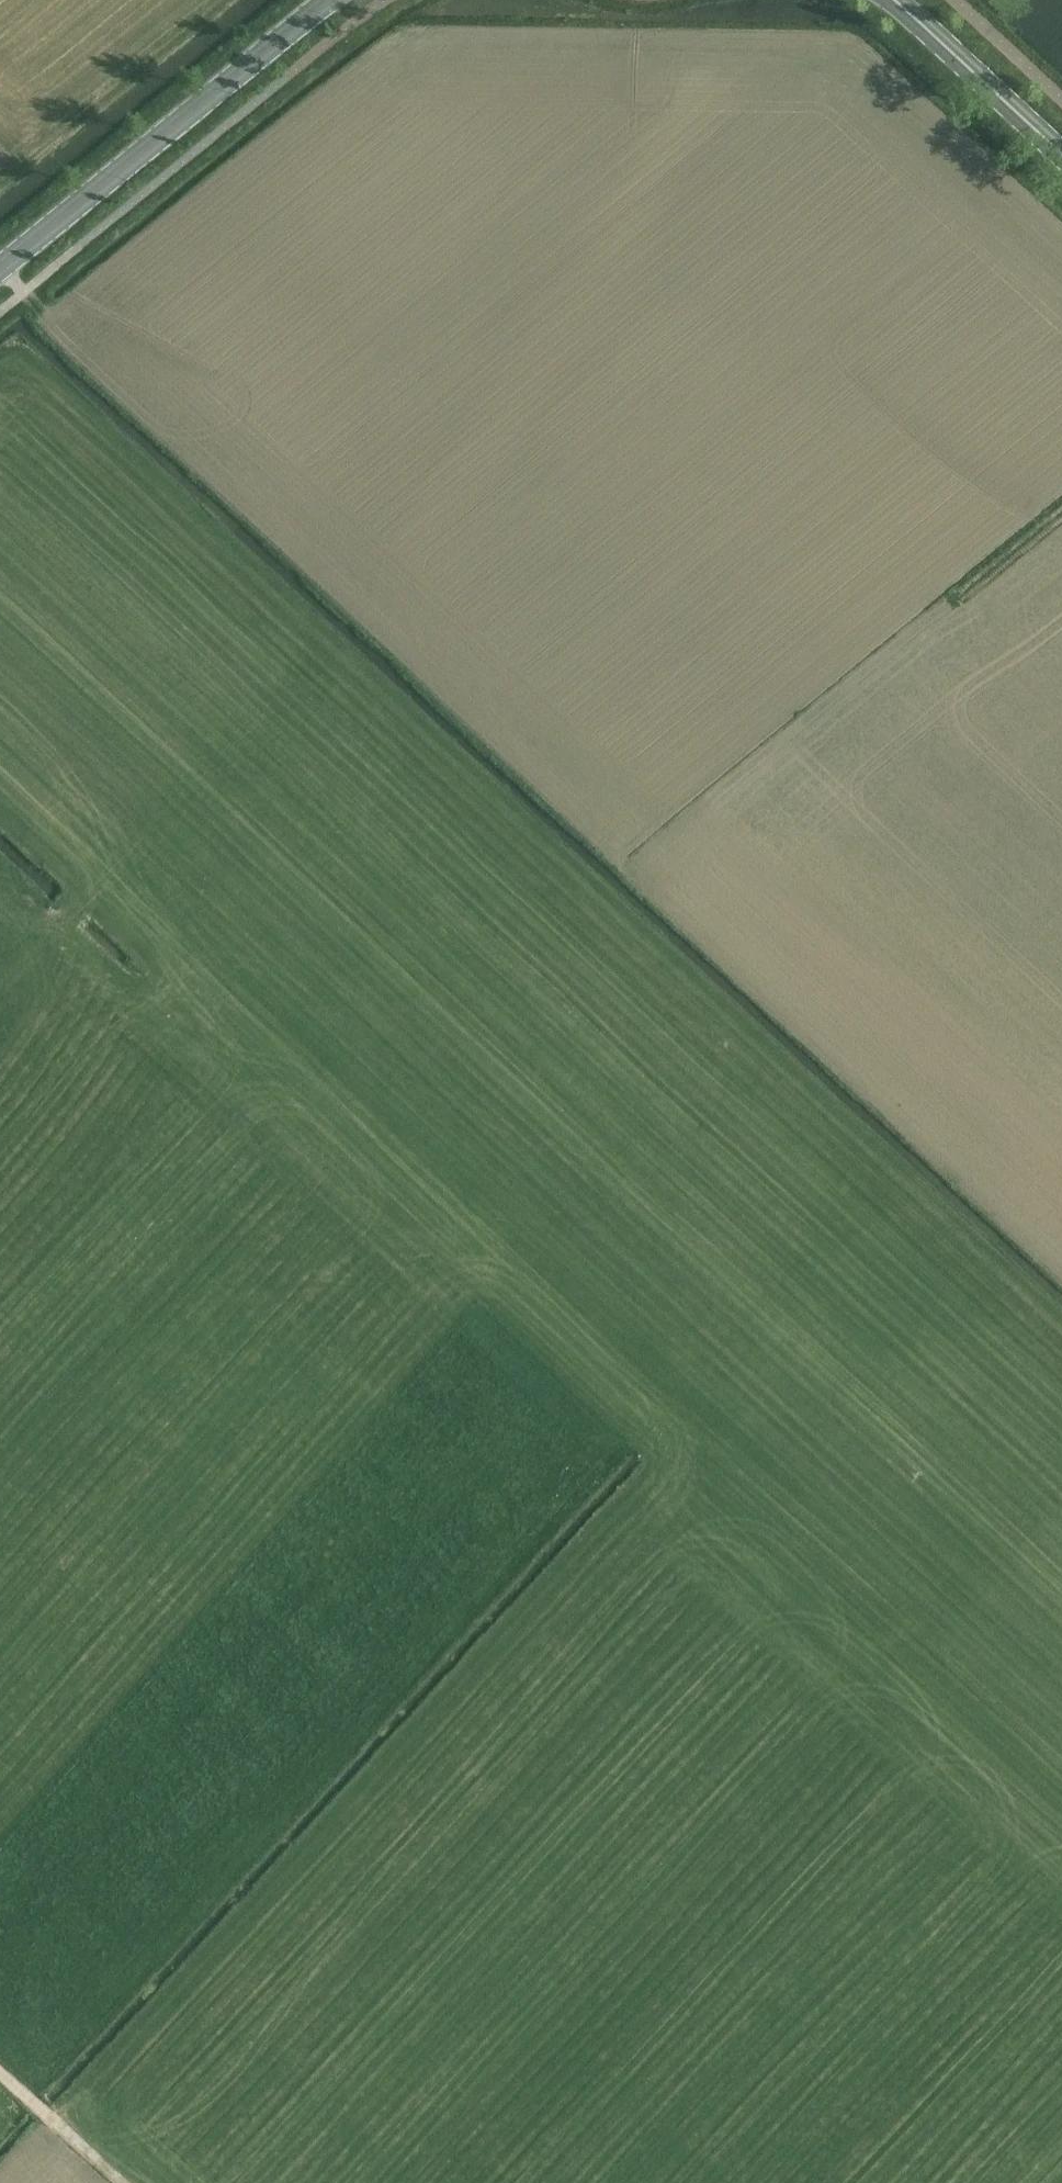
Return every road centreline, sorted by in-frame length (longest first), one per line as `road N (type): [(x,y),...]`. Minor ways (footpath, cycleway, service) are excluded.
road 1 (tertiary): [(0,269),(330,0)]
road 2 (tertiary): [(1061,154),(923,25)]

